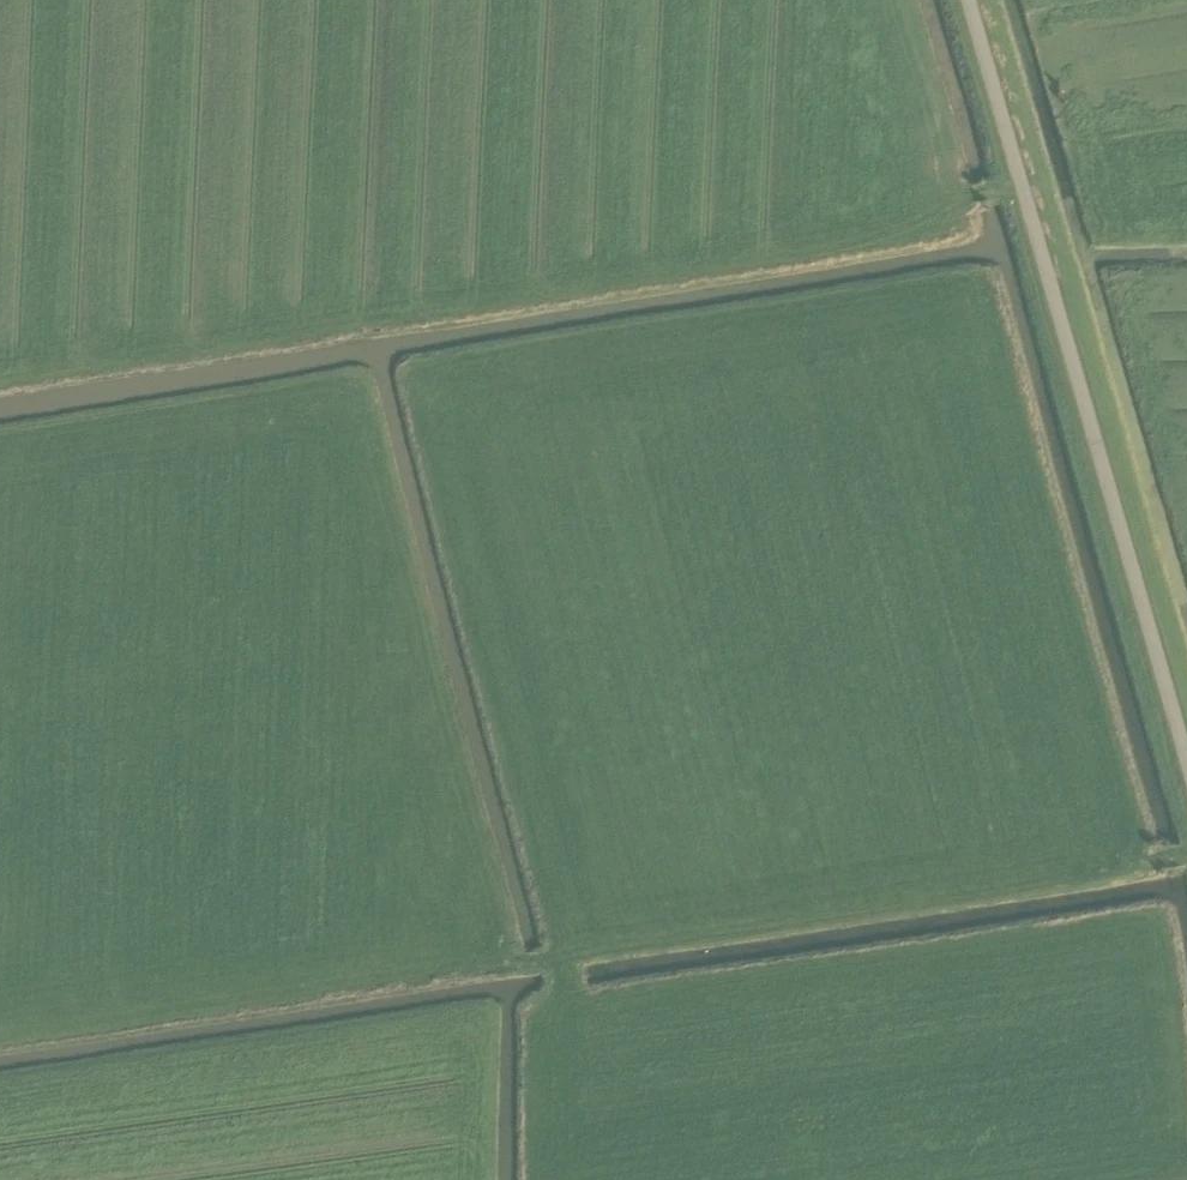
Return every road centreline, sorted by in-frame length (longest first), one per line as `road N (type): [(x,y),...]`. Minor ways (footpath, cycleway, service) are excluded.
road 1 (unclassified): [(1186,765),(971,0)]

